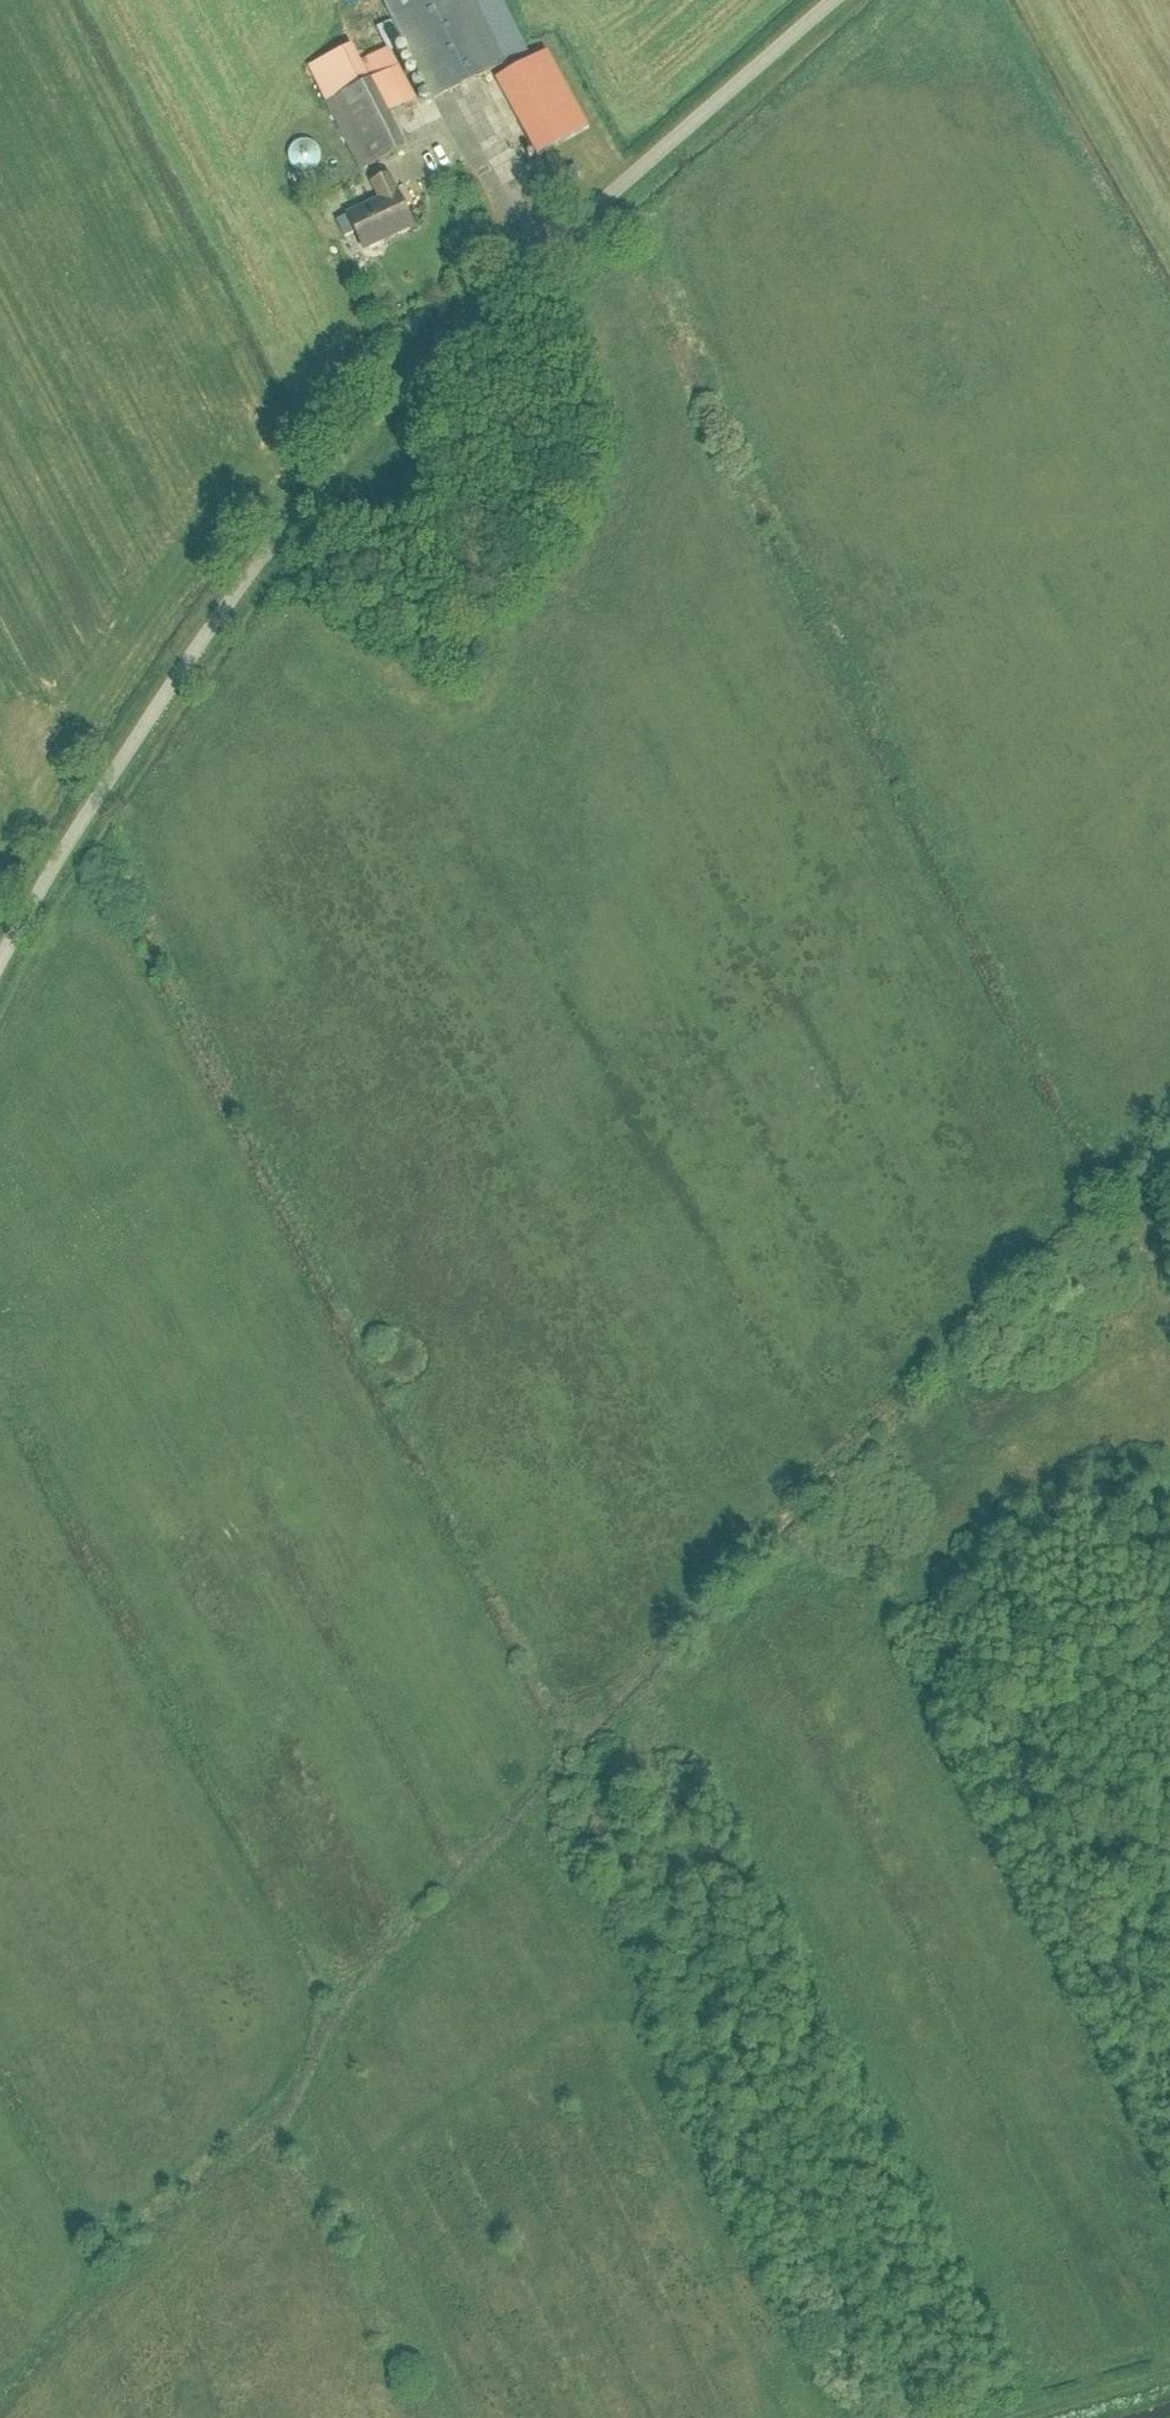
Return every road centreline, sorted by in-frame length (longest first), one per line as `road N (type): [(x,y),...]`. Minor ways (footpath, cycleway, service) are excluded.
road 1 (unclassified): [(0,979),(60,866),(256,562),(431,356),(836,0)]

